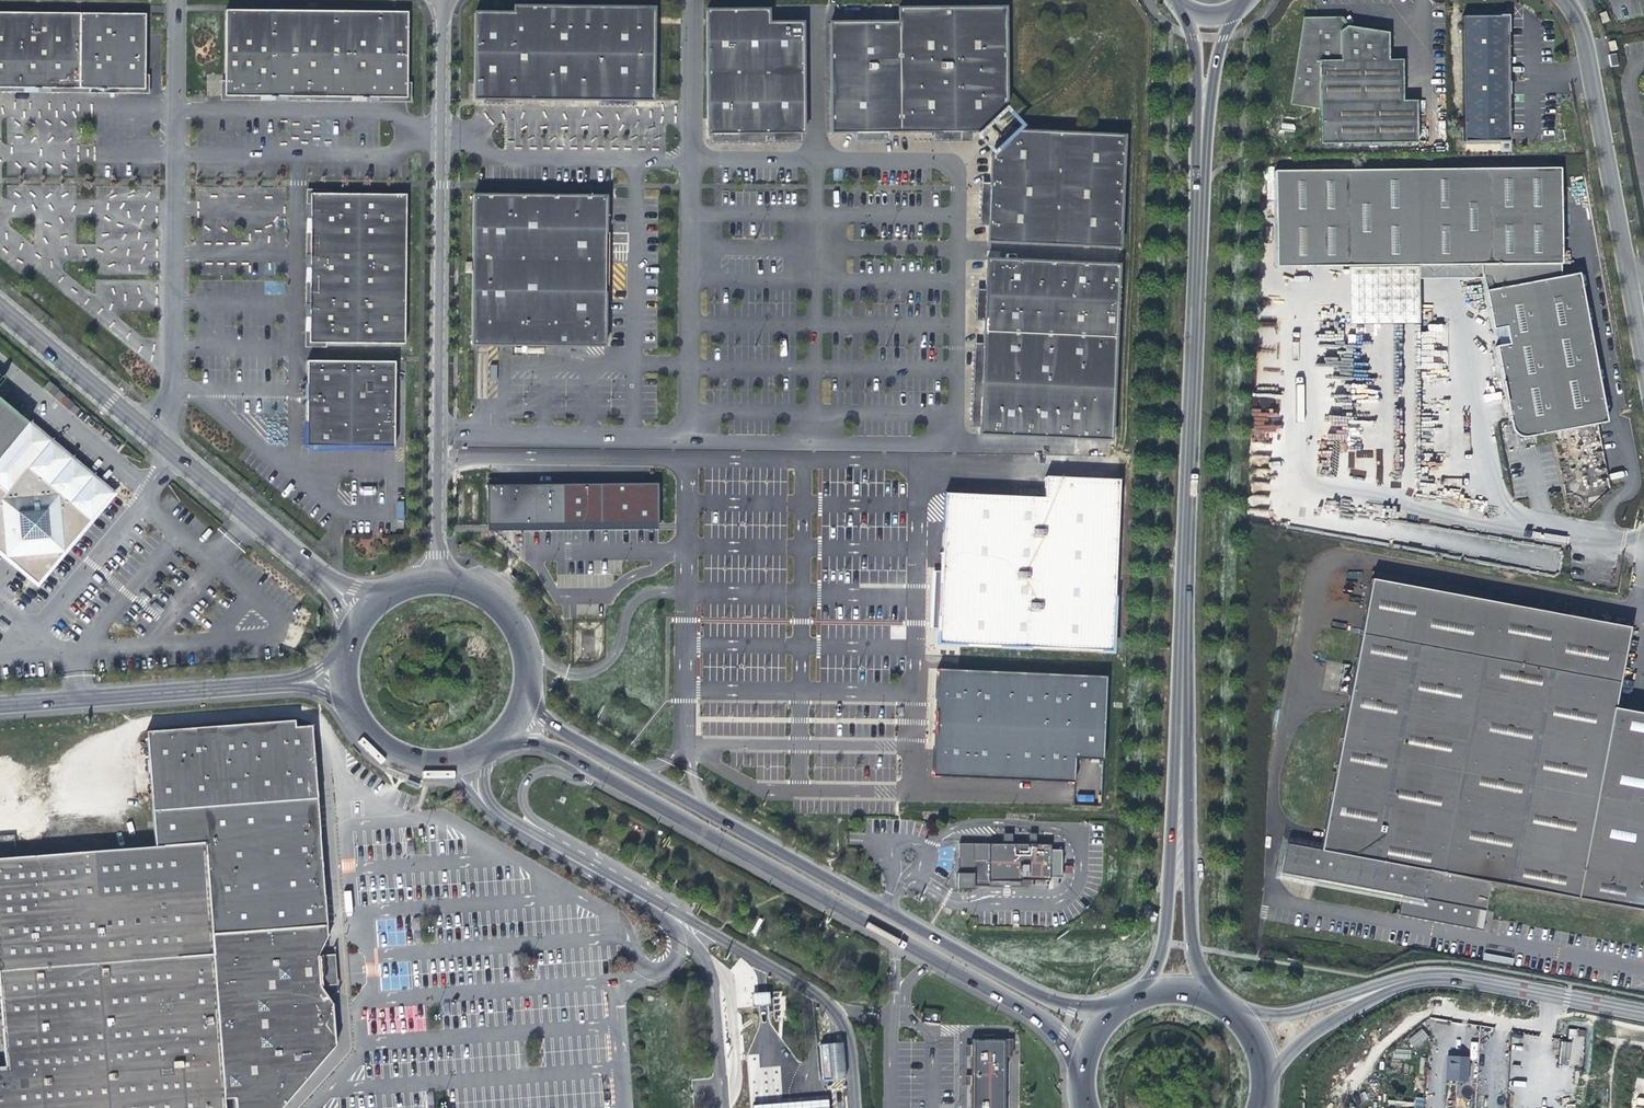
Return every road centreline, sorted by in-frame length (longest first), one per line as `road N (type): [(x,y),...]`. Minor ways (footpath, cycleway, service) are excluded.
road 1 (tertiary): [(501,740),(559,753),(1027,1012),(1078,1067)]
road 2 (tertiary): [(1107,1009),(1047,999),(545,722),(526,693)]
road 3 (residential): [(434,583),(440,0)]
road 4 (tertiary): [(385,598),(329,571),(0,295)]
road 5 (tertiary): [(0,318),(312,584),(352,637)]
road 6 (primary): [(1181,656),(1198,205)]
road 7 (unclassified): [(1643,373),(1583,43),(1562,0)]
road 8 (residential): [(0,706),(344,684)]
road 9 (primary): [(1181,656),(1158,950),(1143,988)]
road 10 (primary): [(1204,989),(1189,947),(1181,656)]
road 11 (residential): [(1643,1013),(1462,979),(1406,980)]
road 12 (tertiary): [(344,684),(360,728),(395,758),(440,767),(501,740)]
road 13 (primary): [(1198,205),(1214,58),(1237,7)]
road 14 (primary): [(1183,6),(1193,59),(1198,205)]
road 15 (residential): [(1406,980),(1285,1014),(1238,1011)]
road 16 (residential): [(1266,1075),(1321,1030),(1406,980)]
road 17 (tertiary): [(526,693),(523,647),(510,621),(463,587),(434,583)]

